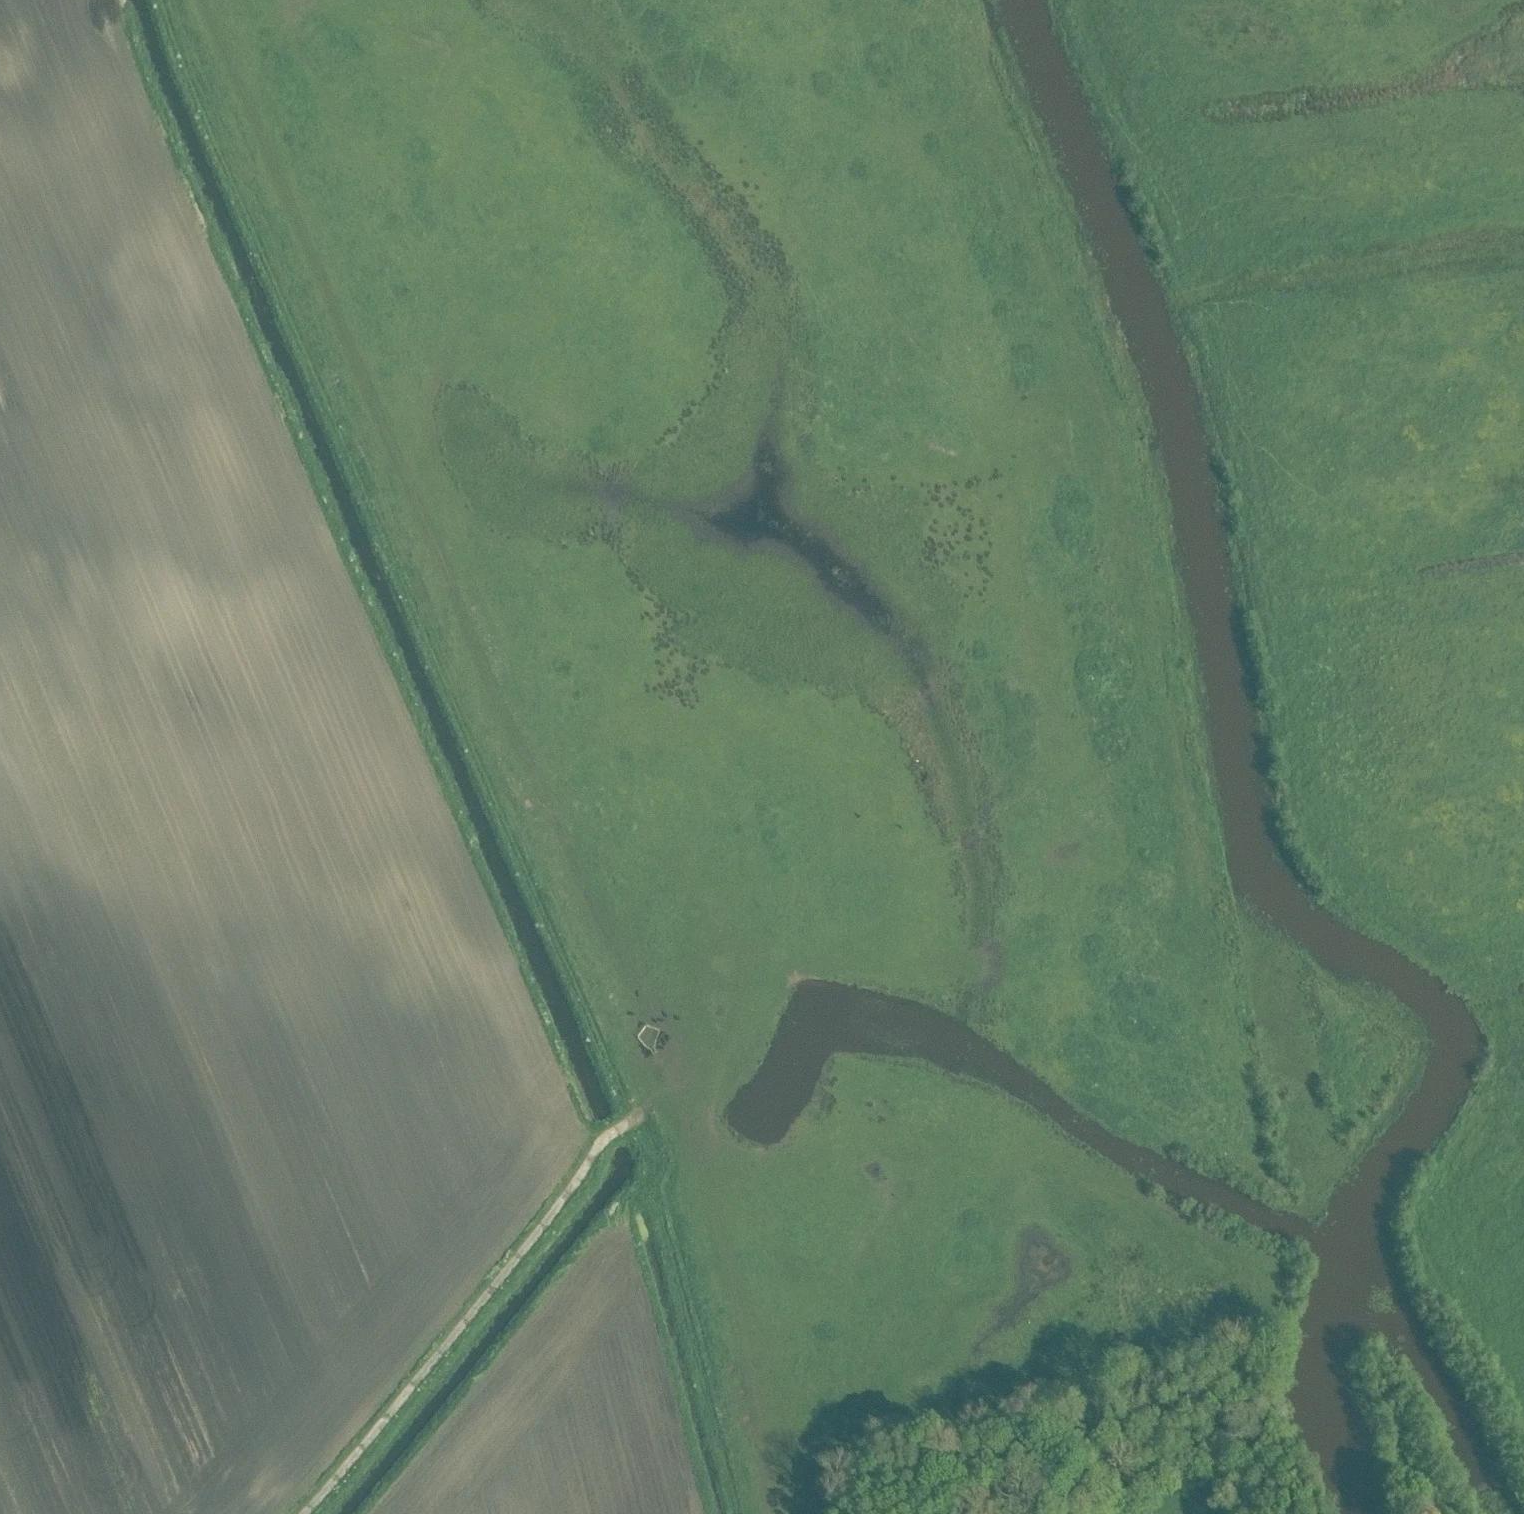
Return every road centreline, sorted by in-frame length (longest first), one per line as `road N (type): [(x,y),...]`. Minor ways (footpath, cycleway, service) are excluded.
road 1 (track): [(667,1091),(307,1513)]

